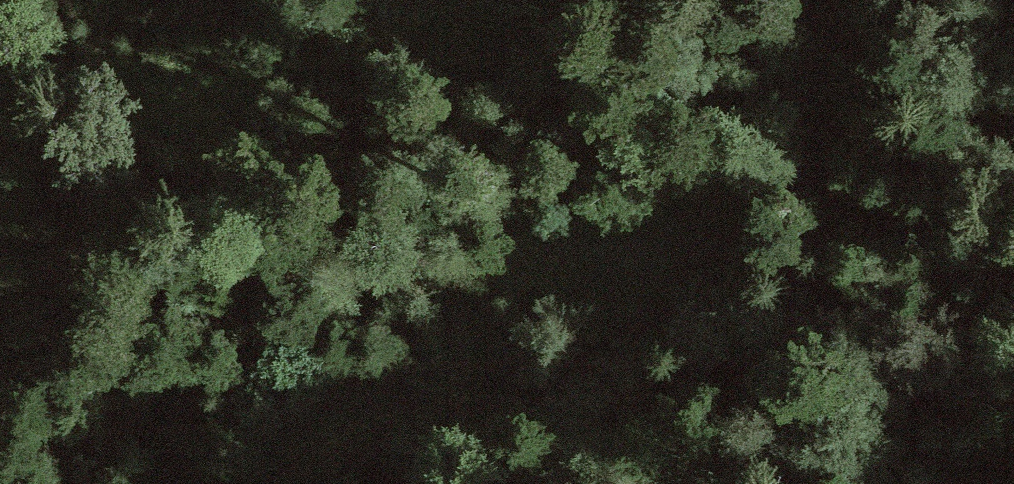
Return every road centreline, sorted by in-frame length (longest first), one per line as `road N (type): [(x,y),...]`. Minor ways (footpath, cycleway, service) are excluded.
road 1 (track): [(279,483),(361,432),(590,366),(667,310),(799,144),(849,0)]
road 2 (track): [(138,140),(439,0)]
road 3 (track): [(884,483),(933,385),(1013,263)]

